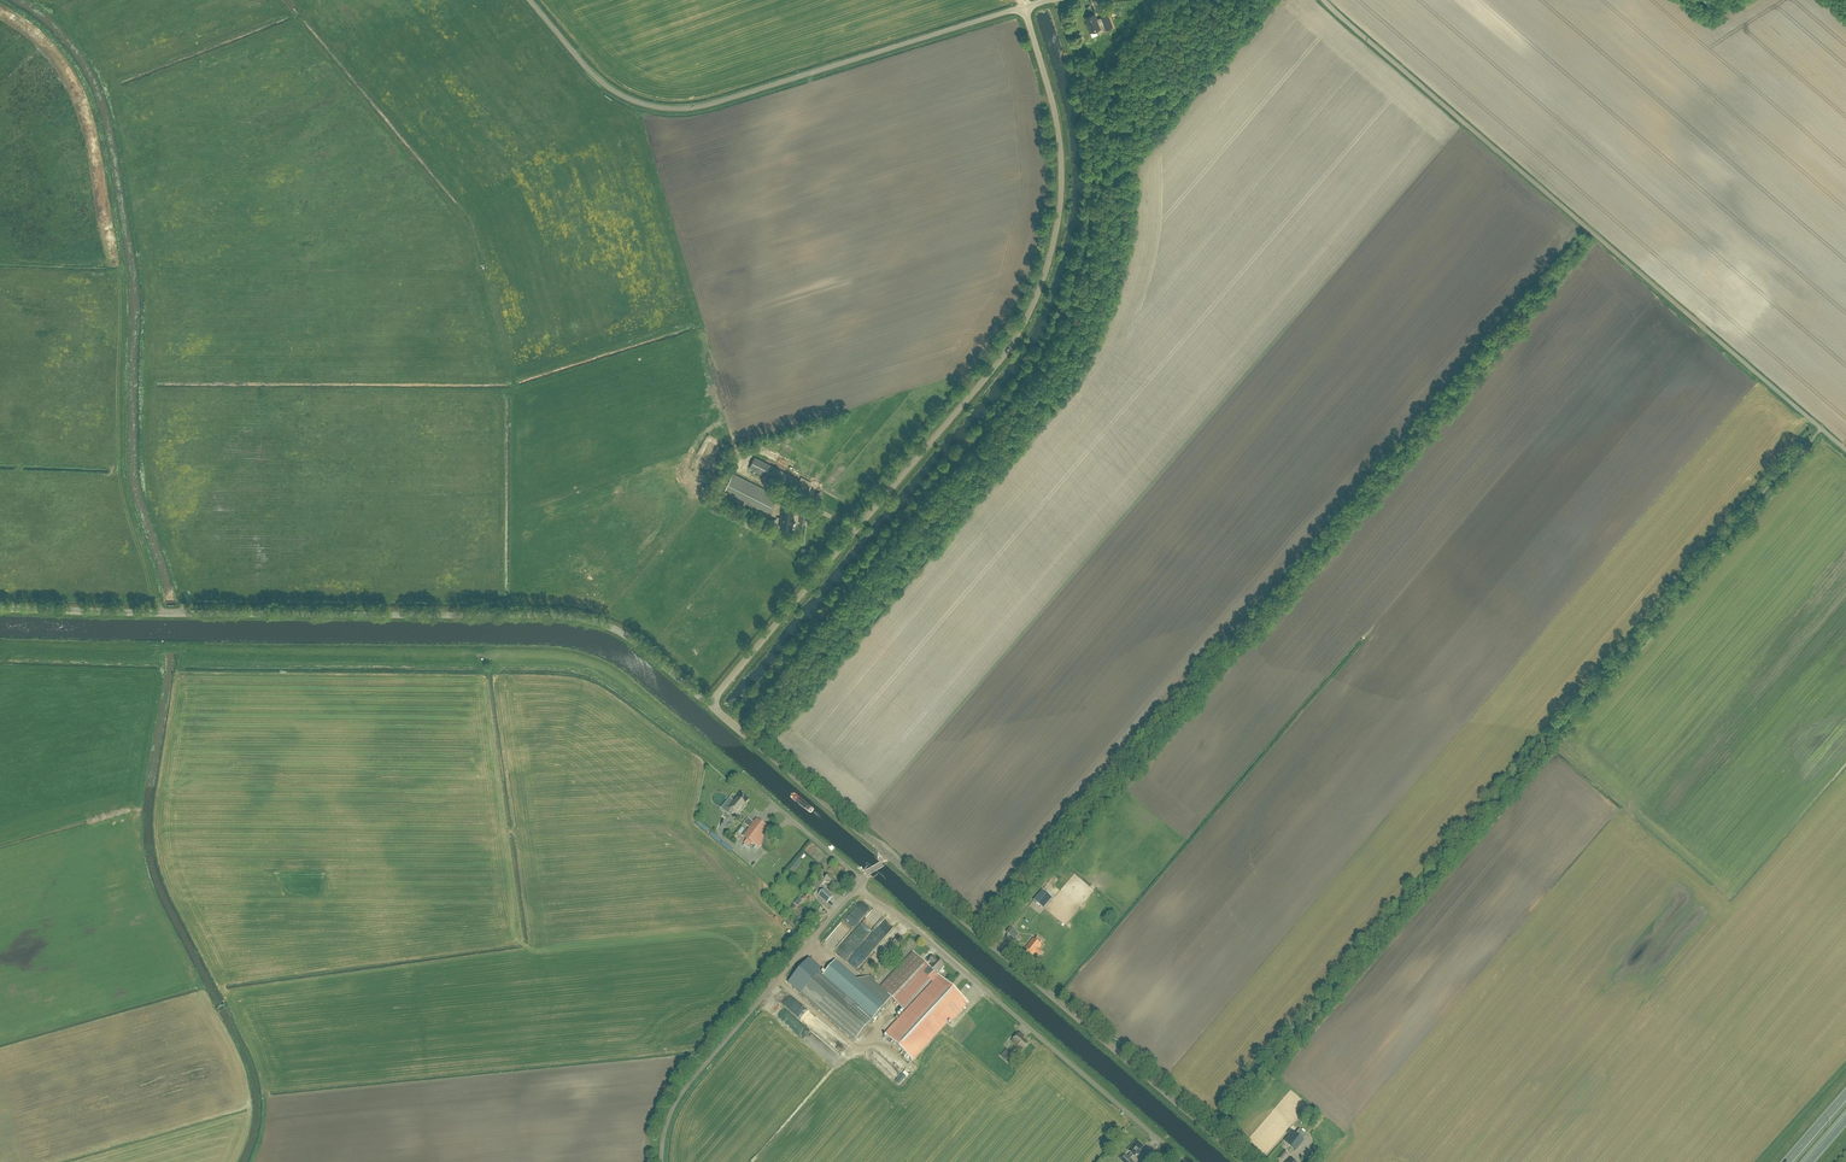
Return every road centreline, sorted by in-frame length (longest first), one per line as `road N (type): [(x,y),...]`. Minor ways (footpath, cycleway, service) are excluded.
road 1 (track): [(1055,0),(1085,111),(1092,191),(1063,321),(1038,363),(734,726)]
road 2 (unclassified): [(709,703),(998,364),(1031,310),(1047,268),(1062,171),(1023,6)]
road 3 (track): [(758,791),(616,678),(574,658),(0,647)]
road 4 (unclassified): [(709,703),(653,652),(579,616),(0,607)]
road 5 (unclassified): [(1845,449),(1324,0)]
road 6 (unclassified): [(1023,6),(681,108),(631,99),(603,83),(530,0)]
road 7 (unclassified): [(1246,1161),(887,852)]
road 8 (unclassified): [(1184,1161),(914,929),(856,889)]
road 9 (unclassified): [(661,1161),(681,1095),(856,889)]
road 10 (unclassified): [(887,852),(709,703)]
road 11 (unclassified): [(863,881),(758,791)]

